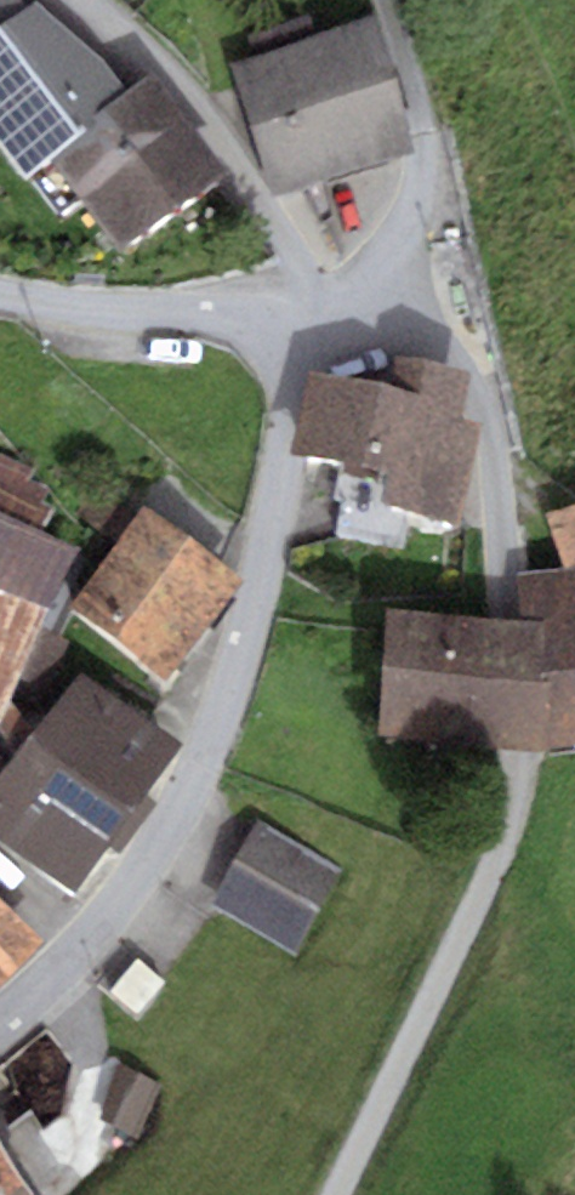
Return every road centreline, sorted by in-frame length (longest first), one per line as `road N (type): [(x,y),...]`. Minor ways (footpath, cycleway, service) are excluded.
road 1 (residential): [(0,1017),(89,937),(178,822),(282,479),(304,320)]
road 2 (residential): [(520,754),(511,813),(447,969),(335,1194)]
road 3 (residential): [(304,320),(395,323),(475,359),(489,396),(510,622)]
road 4 (track): [(395,323),(426,133),(388,0)]
road 5 (residential): [(304,320),(0,295)]
road 6 (unclassified): [(510,622),(520,754)]

